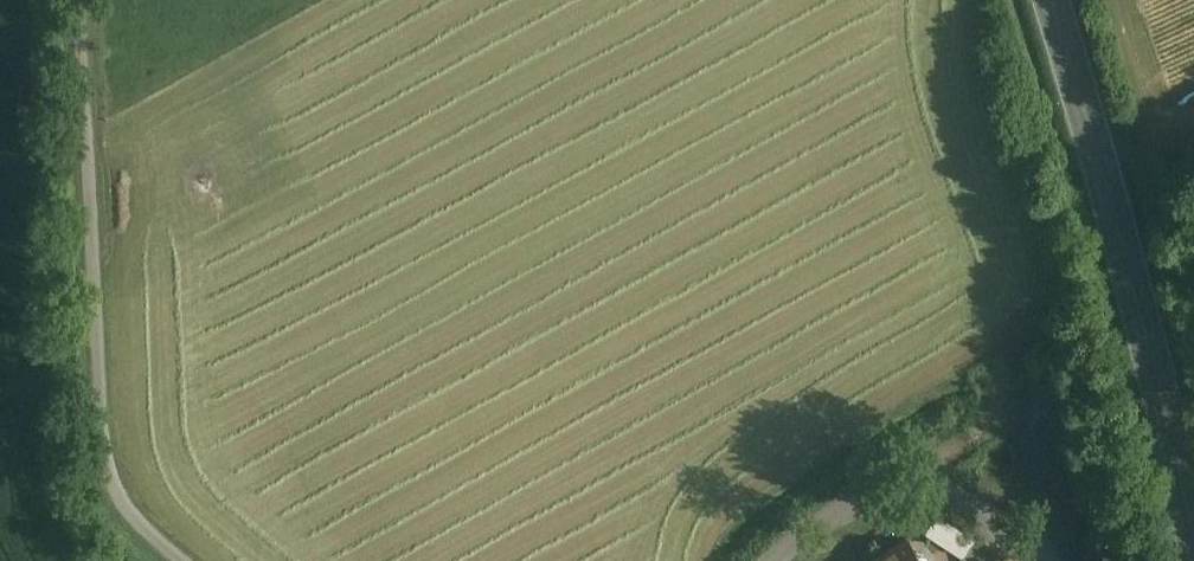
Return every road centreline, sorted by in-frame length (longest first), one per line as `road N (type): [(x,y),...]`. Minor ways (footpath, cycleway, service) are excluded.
road 1 (unclassified): [(75,0),(97,479),(133,531),(171,560)]
road 2 (primary): [(1051,0),(1160,385),(1193,543)]
road 3 (residential): [(1048,560),(914,474),(818,530),(782,560)]

